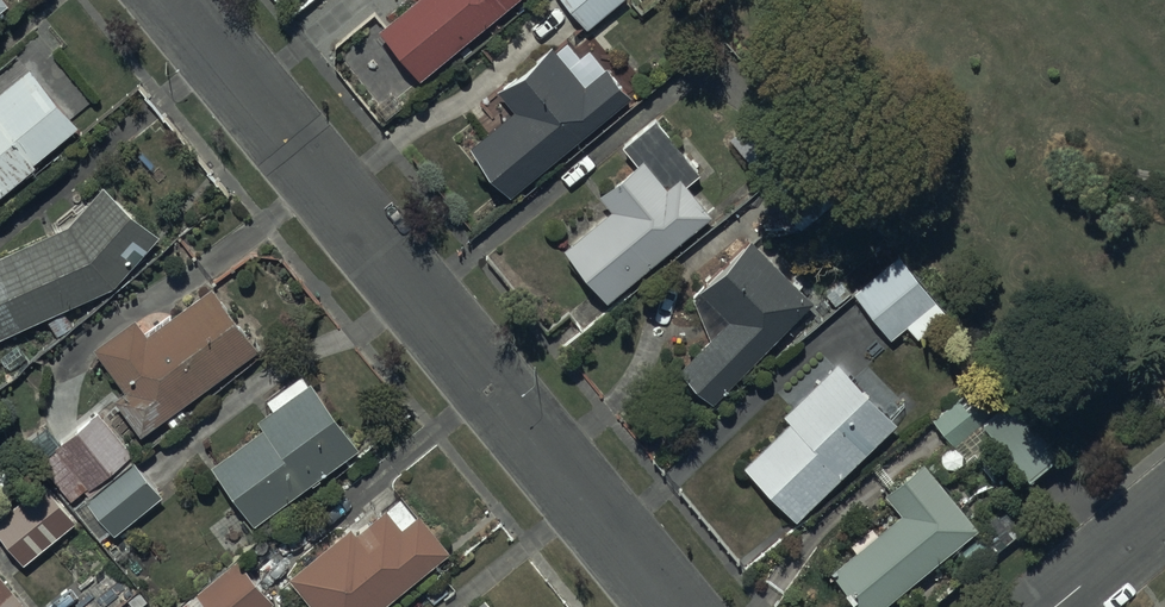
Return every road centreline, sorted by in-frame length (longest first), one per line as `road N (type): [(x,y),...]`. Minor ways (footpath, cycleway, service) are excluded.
road 1 (residential): [(173,0),(678,606)]
road 2 (residential): [(1164,513),(1052,606)]

